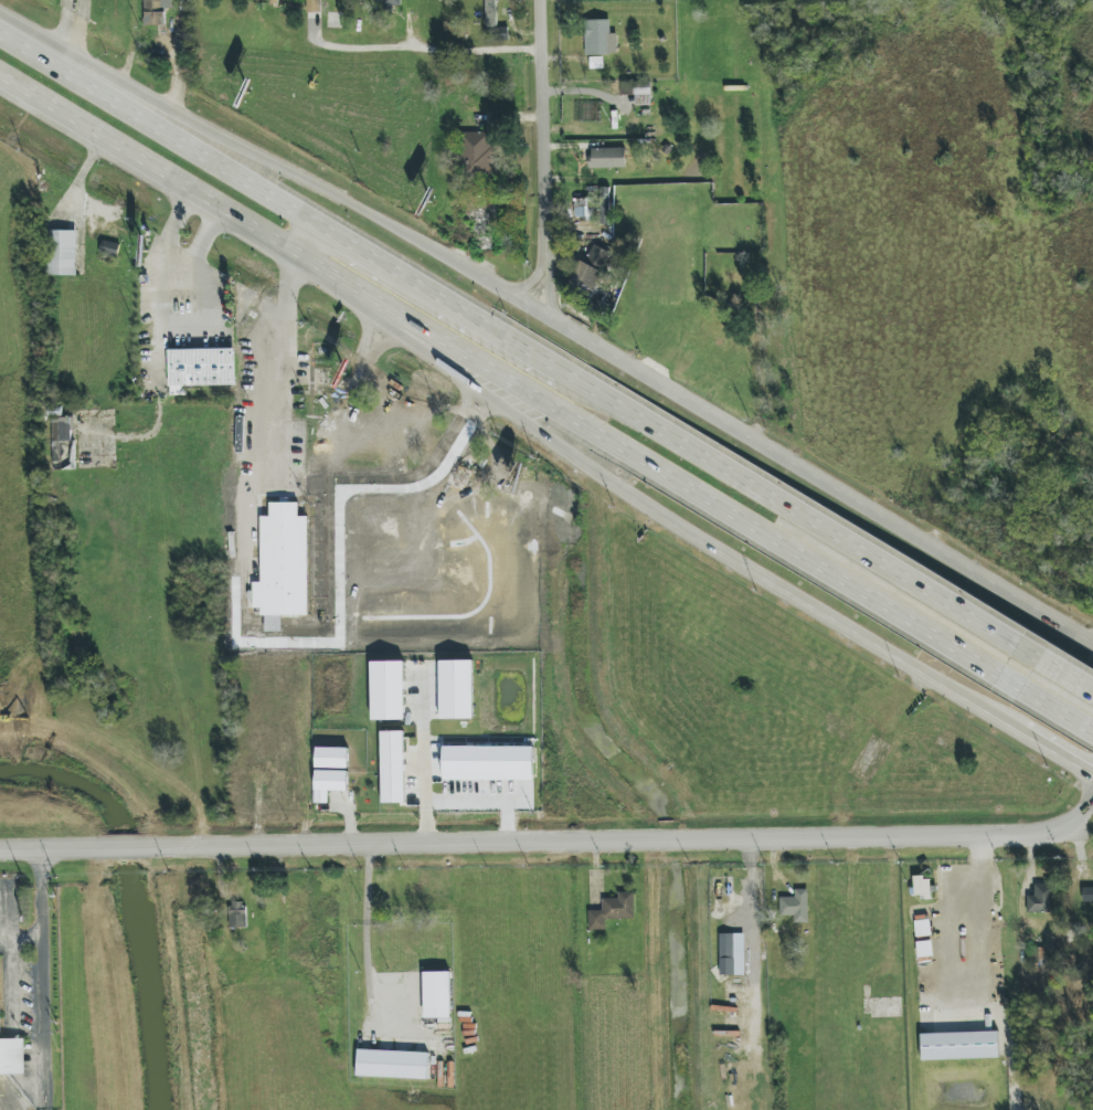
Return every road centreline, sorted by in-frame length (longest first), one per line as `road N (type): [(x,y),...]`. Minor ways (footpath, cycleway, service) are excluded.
road 1 (residential): [(140,847),(1063,836),(1092,801)]
road 2 (primary): [(481,277),(0,21)]
road 3 (primary): [(1092,649),(635,367)]
road 4 (primary): [(364,294),(814,561)]
road 5 (primary): [(611,479),(662,519),(1020,733)]
road 6 (primary): [(320,230),(0,33)]
road 7 (primary): [(0,74),(304,257)]
road 8 (primary): [(814,561),(1092,735)]
road 9 (residential): [(541,0),(549,314)]
road 10 (primary): [(830,531),(561,370)]
road 11 (primary): [(1092,699),(830,531)]
road 12 (primary): [(364,294),(611,479)]
road 13 (primary): [(561,370),(320,230)]
road 14 (track): [(577,841),(583,1109)]
road 15 (primary): [(635,367),(481,277)]

